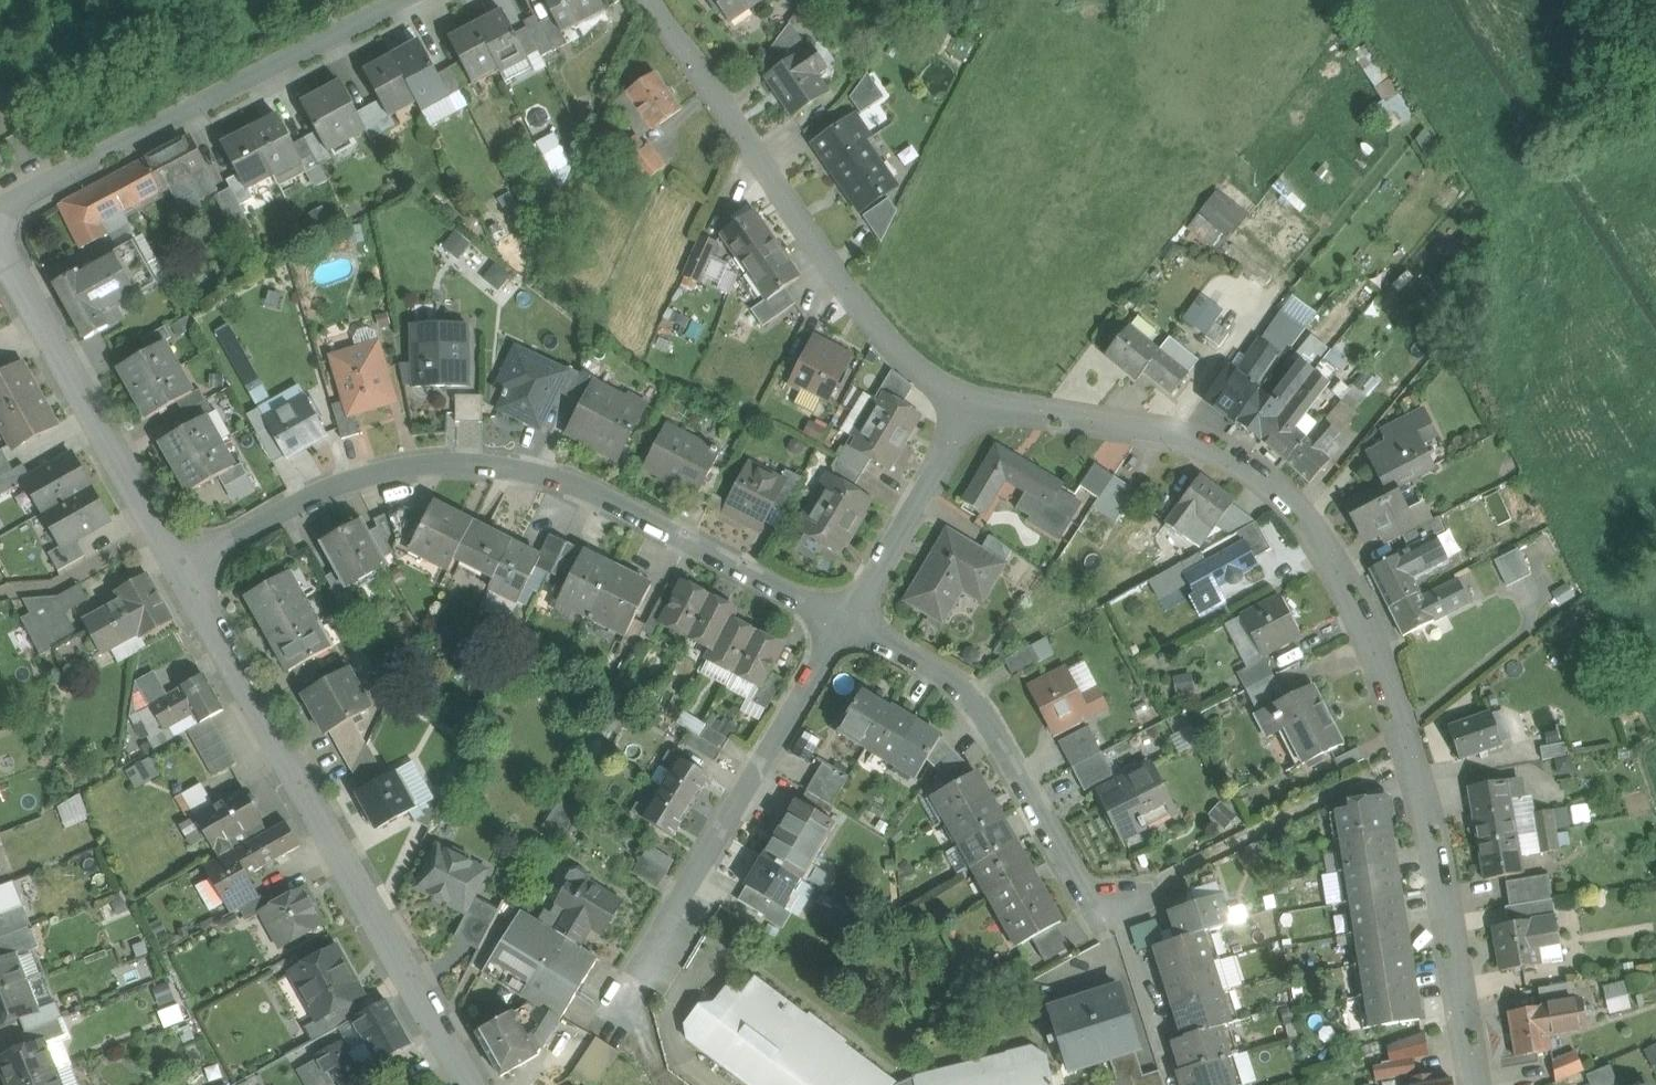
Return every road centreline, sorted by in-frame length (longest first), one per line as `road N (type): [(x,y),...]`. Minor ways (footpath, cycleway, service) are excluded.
road 1 (residential): [(976,404),(1207,445),(1265,476),(1311,525),(1372,639),(1409,754),(1435,850),(1475,1084)]
road 2 (residential): [(181,567),(354,480),(419,466),(489,466),(601,496),(844,624)]
road 3 (residential): [(181,567),(471,1084)]
road 4 (residential): [(655,0),(885,339),(921,375),(976,404)]
road 5 (residential): [(0,211),(416,0)]
road 6 (residential): [(844,624),(970,698),(1080,888),(1121,902)]
road 7 (residential): [(660,959),(674,908),(844,624)]
road 8 (residential): [(0,247),(181,567)]
road 9 (residential): [(844,624),(976,404)]

